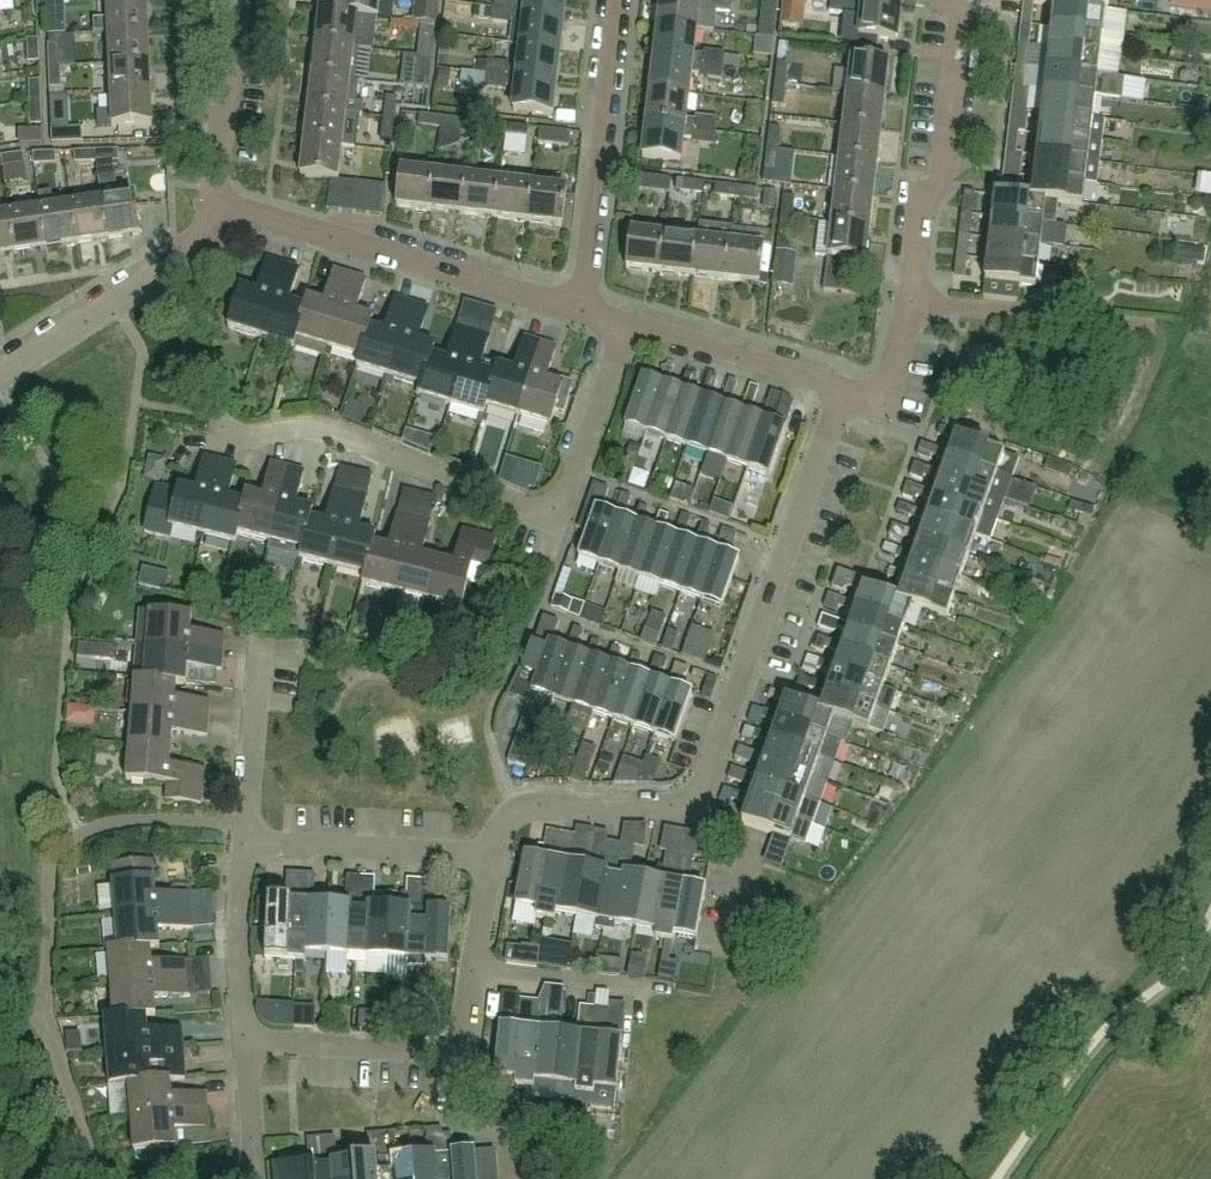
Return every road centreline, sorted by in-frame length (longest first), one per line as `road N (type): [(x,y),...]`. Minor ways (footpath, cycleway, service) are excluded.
road 1 (residential): [(216,442),(281,427),(346,433),(555,521),(628,320)]
road 2 (residential): [(845,387),(886,399),(920,201),(945,169),(962,22),(954,0)]
road 3 (residential): [(692,814),(845,387)]
road 4 (residential): [(581,309),(215,203)]
road 5 (residential): [(47,1002),(47,877),(61,849),(109,822),(245,824)]
road 6 (residential): [(581,309),(619,0)]
road 7 (unclassified): [(0,365),(197,238),(215,203)]
road 8 (residential): [(495,856),(244,841)]
road 9 (residential): [(495,856),(509,814),(531,805),(663,805),(692,814)]
road 10 (residential): [(845,387),(628,320)]
road 11 (residential): [(460,1051),(247,1038)]
road 12 (unclassified): [(215,203),(237,0)]
road 13 (residential): [(672,988),(471,967)]
road 14 (residential): [(247,1038),(239,930),(244,841)]
road 15 (residential): [(245,824),(261,636)]
road 16 (residential): [(731,958),(753,837),(692,814)]
road 17 (residential): [(103,1178),(84,1139),(47,1002)]
road 18 (residential): [(515,1178),(512,1133),(458,1122),(460,1051)]
road 19 (residential): [(255,1178),(247,1038)]

